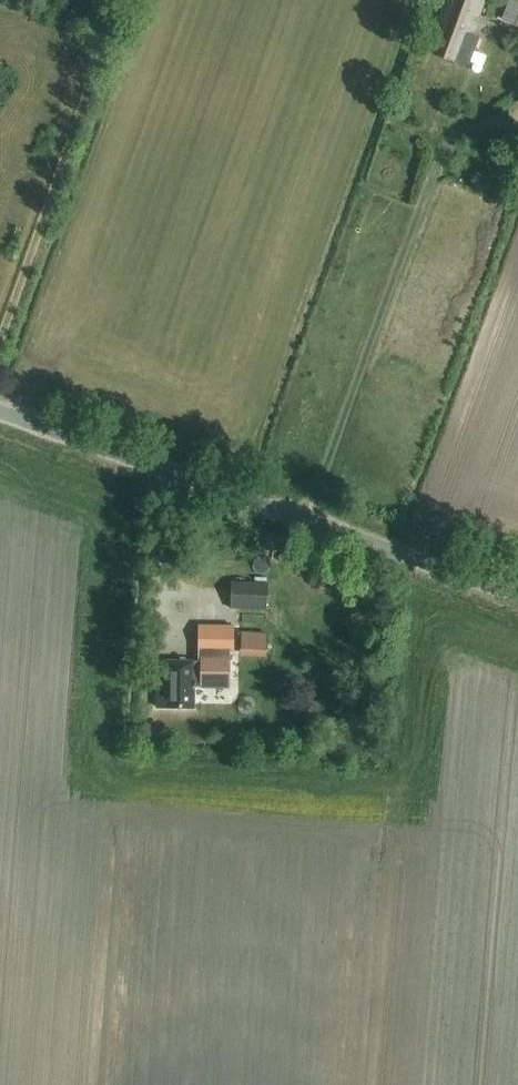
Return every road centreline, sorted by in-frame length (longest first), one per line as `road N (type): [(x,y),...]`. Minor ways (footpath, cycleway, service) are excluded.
road 1 (unclassified): [(517,595),(0,412)]
road 2 (track): [(307,521),(411,232),(455,140),(517,108)]
road 3 (track): [(0,340),(120,0)]

